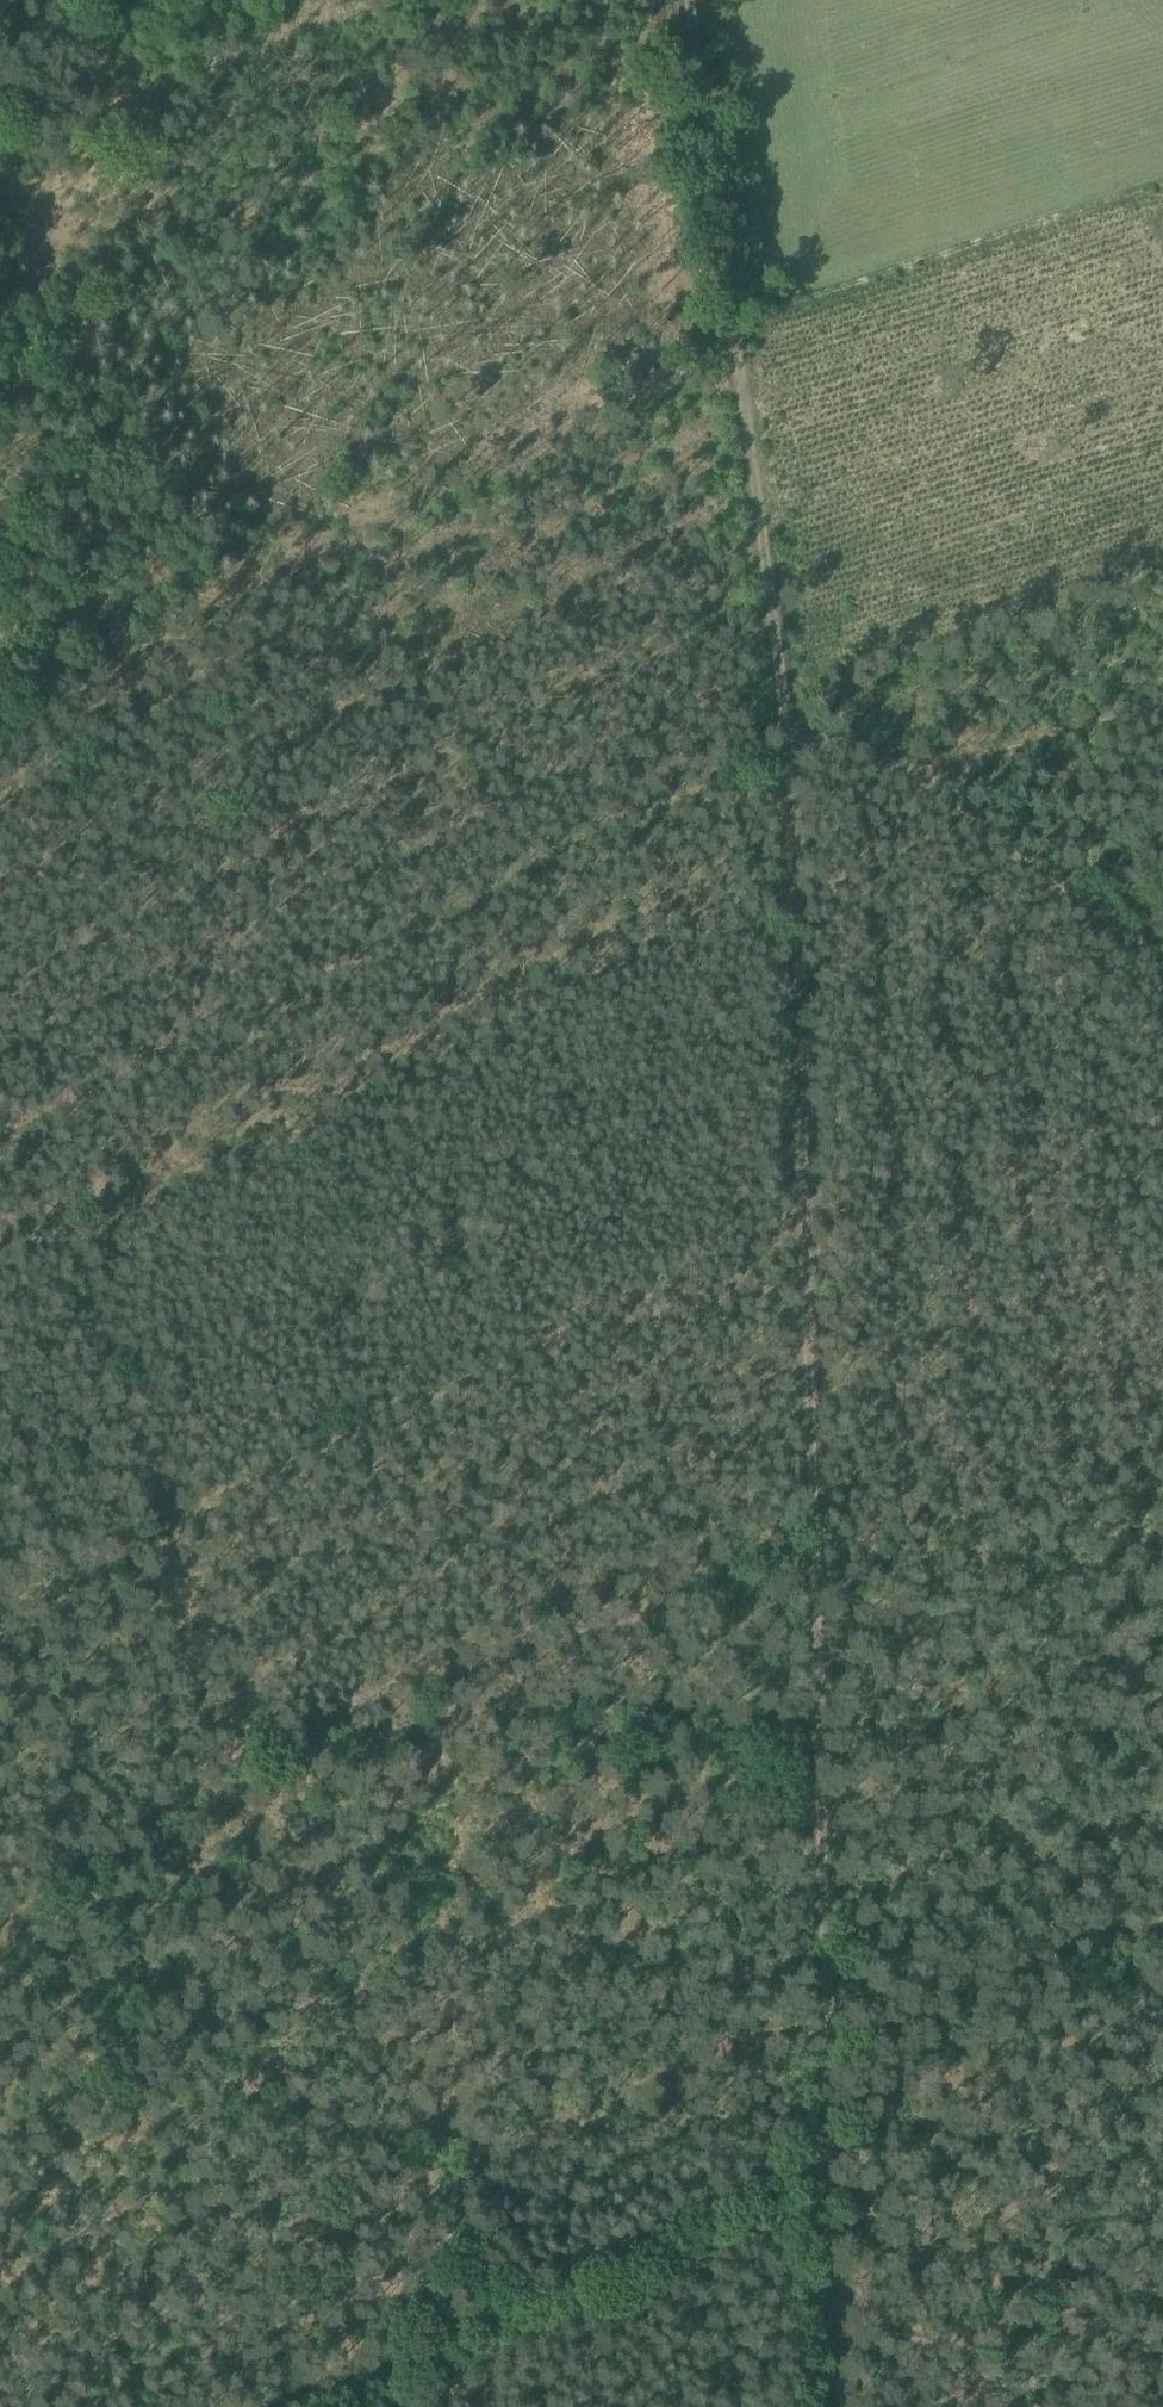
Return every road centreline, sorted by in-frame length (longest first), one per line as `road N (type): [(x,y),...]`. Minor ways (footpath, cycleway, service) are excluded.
road 1 (track): [(693,0),(794,769),(835,2129)]
road 2 (track): [(794,769),(855,767),(899,787),(1162,988)]
road 3 (track): [(835,2129),(843,2406)]

